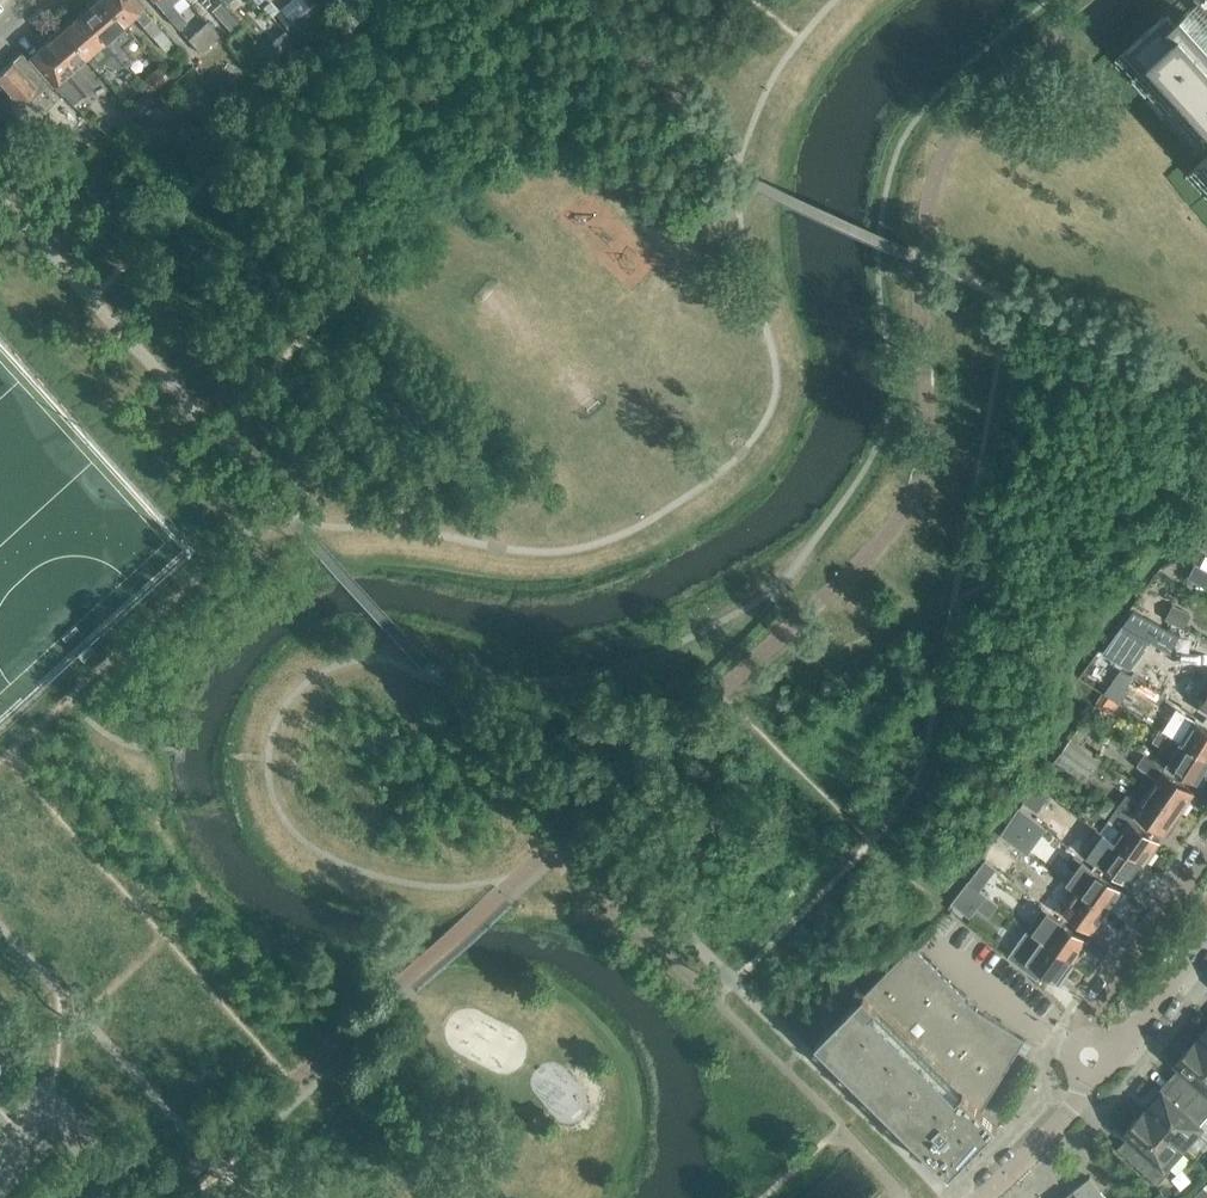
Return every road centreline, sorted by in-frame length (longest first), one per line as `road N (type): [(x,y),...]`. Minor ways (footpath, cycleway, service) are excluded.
road 1 (residential): [(1206,851),(1078,1034)]
road 2 (residential): [(982,1197),(1060,1125),(1084,1079)]
road 3 (residential): [(1116,1051),(1206,929)]

